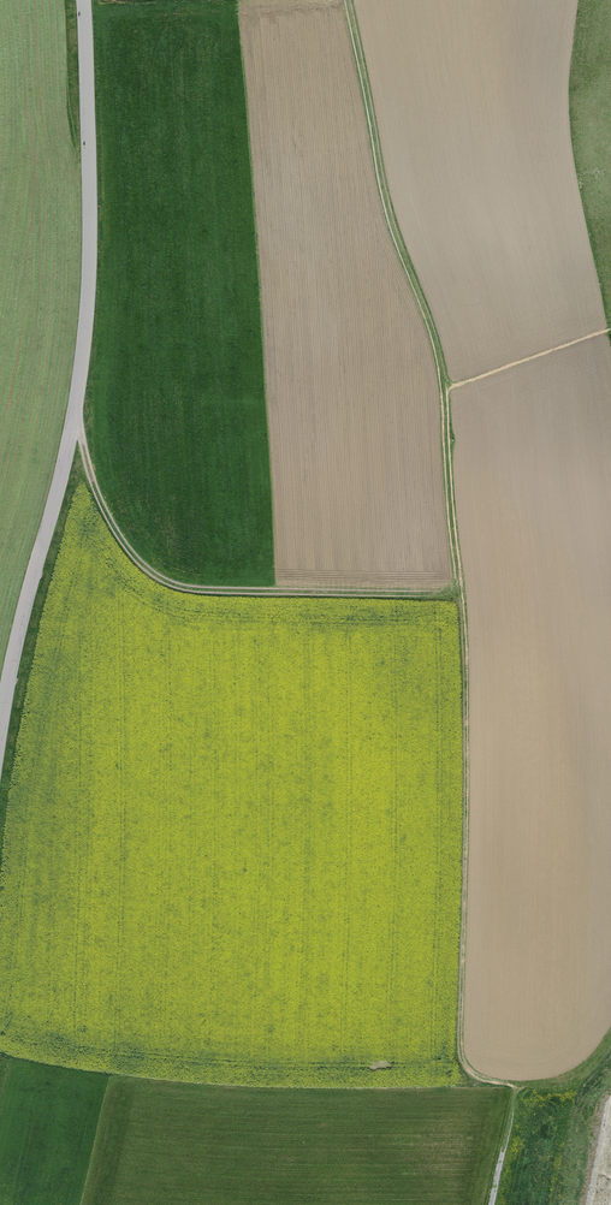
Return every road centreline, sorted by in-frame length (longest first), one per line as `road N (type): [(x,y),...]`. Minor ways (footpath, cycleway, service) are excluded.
road 1 (unclassified): [(0,733),(85,343),(84,0)]
road 2 (track): [(74,414),(108,517),(136,558),(162,579),(194,589),(461,596)]

